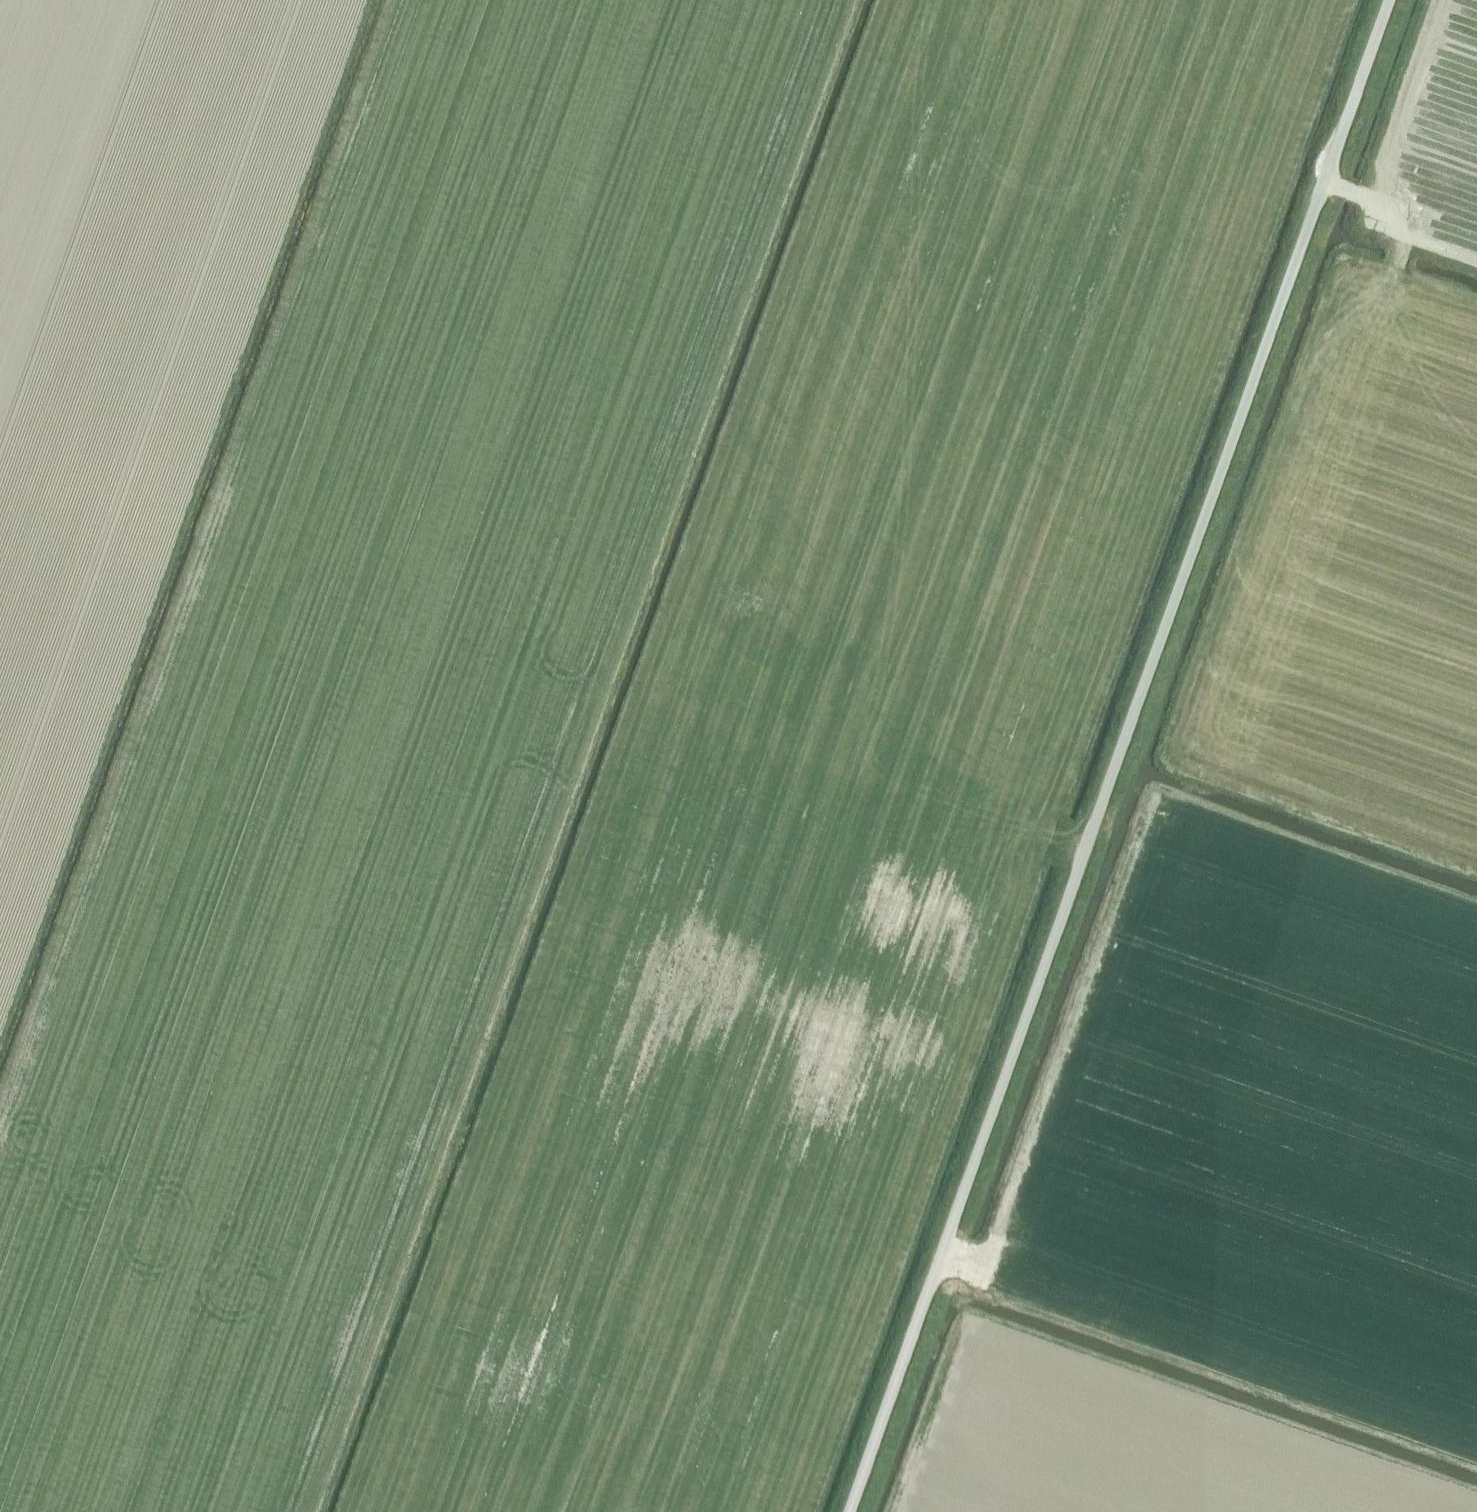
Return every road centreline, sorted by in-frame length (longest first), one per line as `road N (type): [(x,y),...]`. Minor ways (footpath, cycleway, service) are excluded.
road 1 (unclassified): [(851,1511),(1395,0)]

